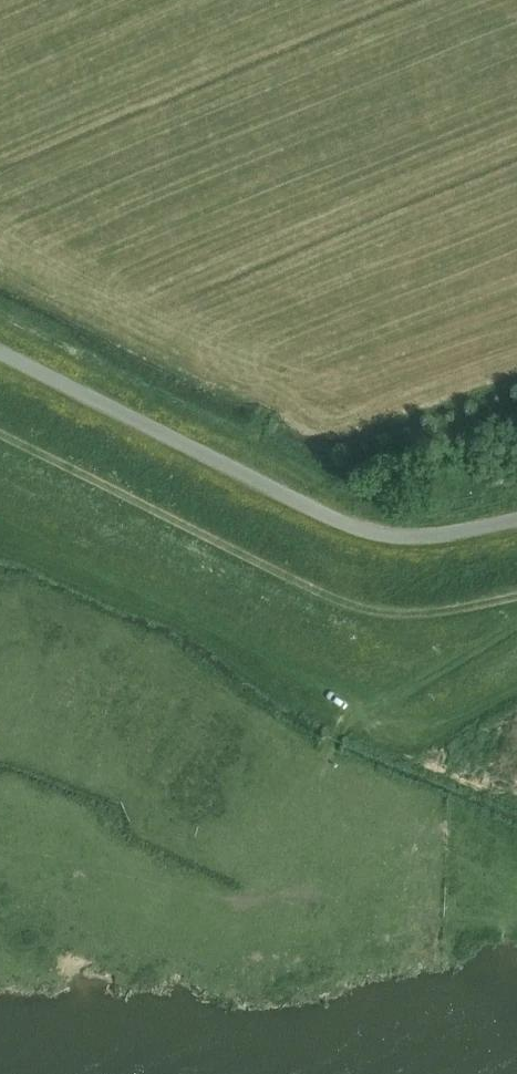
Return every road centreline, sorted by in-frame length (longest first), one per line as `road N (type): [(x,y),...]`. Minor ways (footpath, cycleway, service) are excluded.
road 1 (unclassified): [(516,519),(435,535),(375,534),(0,352)]
road 2 (track): [(516,594),(429,610),(384,611),(339,599),(0,429)]

